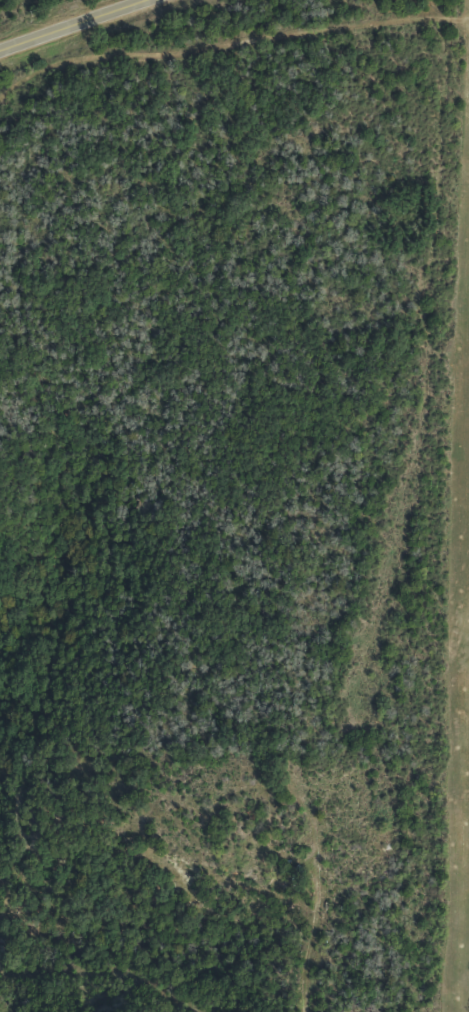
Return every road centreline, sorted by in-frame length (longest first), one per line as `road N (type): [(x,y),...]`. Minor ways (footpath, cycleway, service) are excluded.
road 1 (tertiary): [(146,0),(0,49)]

